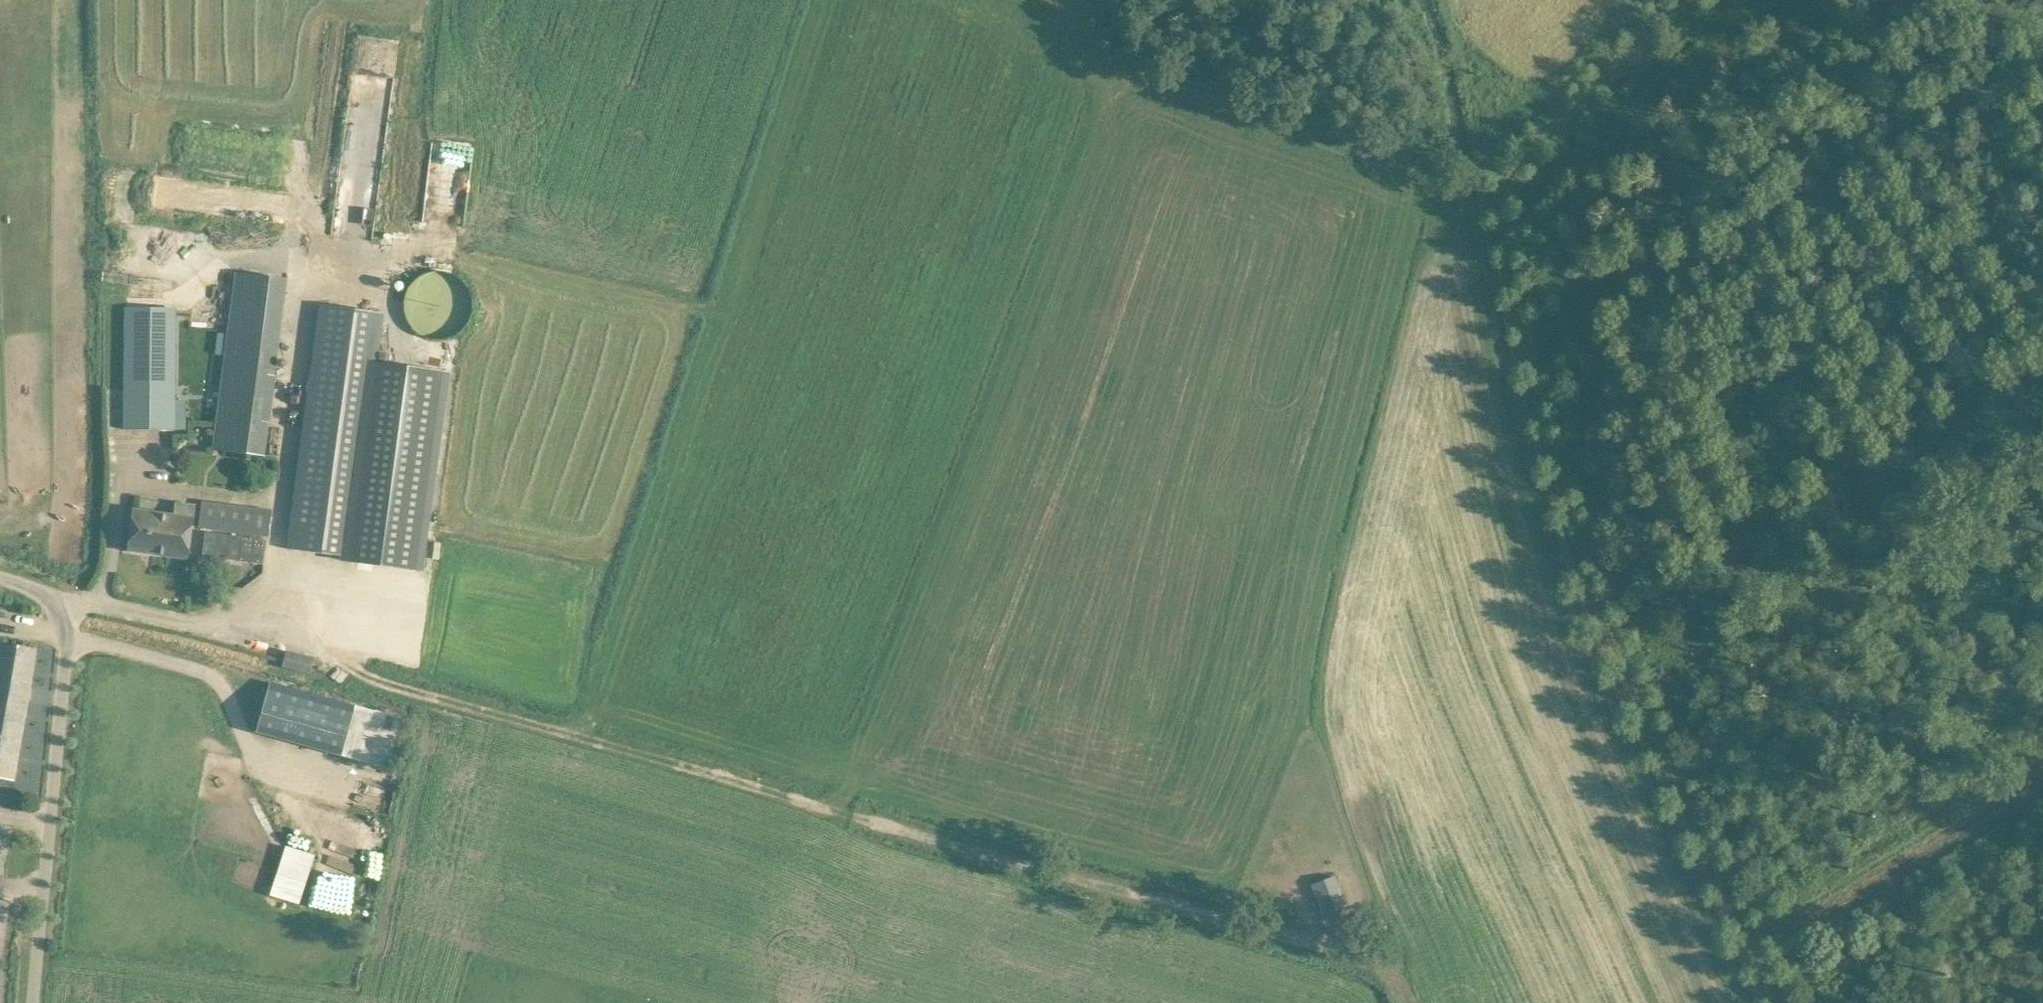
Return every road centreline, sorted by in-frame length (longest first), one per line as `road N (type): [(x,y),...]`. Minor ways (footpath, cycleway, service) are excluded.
road 1 (track): [(1408,1002),(1394,976),(1373,962),(348,670),(319,652)]
road 2 (track): [(1689,0),(1519,158),(1501,186),(1500,225),(1543,418),(1604,629),(1780,1002)]
road 3 (unclassified): [(34,1002),(66,638),(46,596),(0,579)]
road 4 (track): [(2042,755),(1750,935)]

